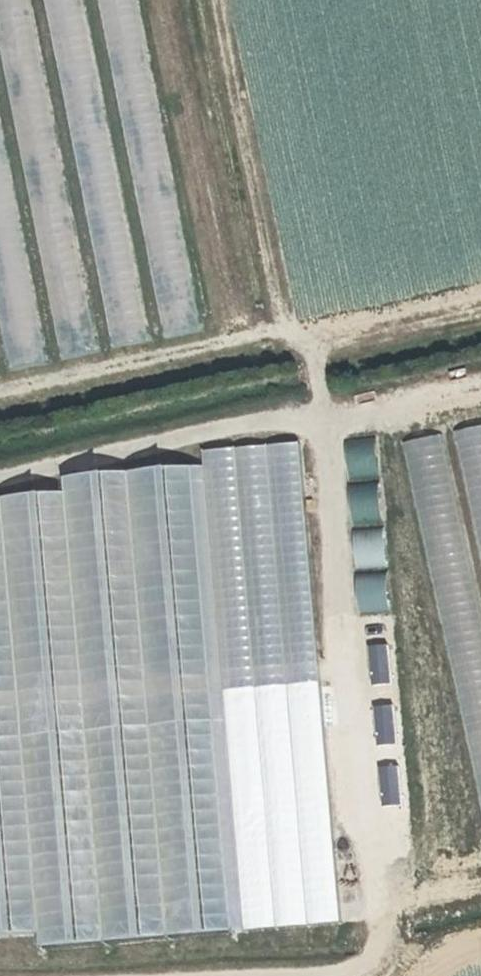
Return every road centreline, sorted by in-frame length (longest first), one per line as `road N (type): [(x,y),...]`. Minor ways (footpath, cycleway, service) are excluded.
road 1 (track): [(0,390),(168,352),(480,315)]
road 2 (track): [(293,339),(319,417),(0,478)]
road 3 (track): [(319,417),(480,379)]

